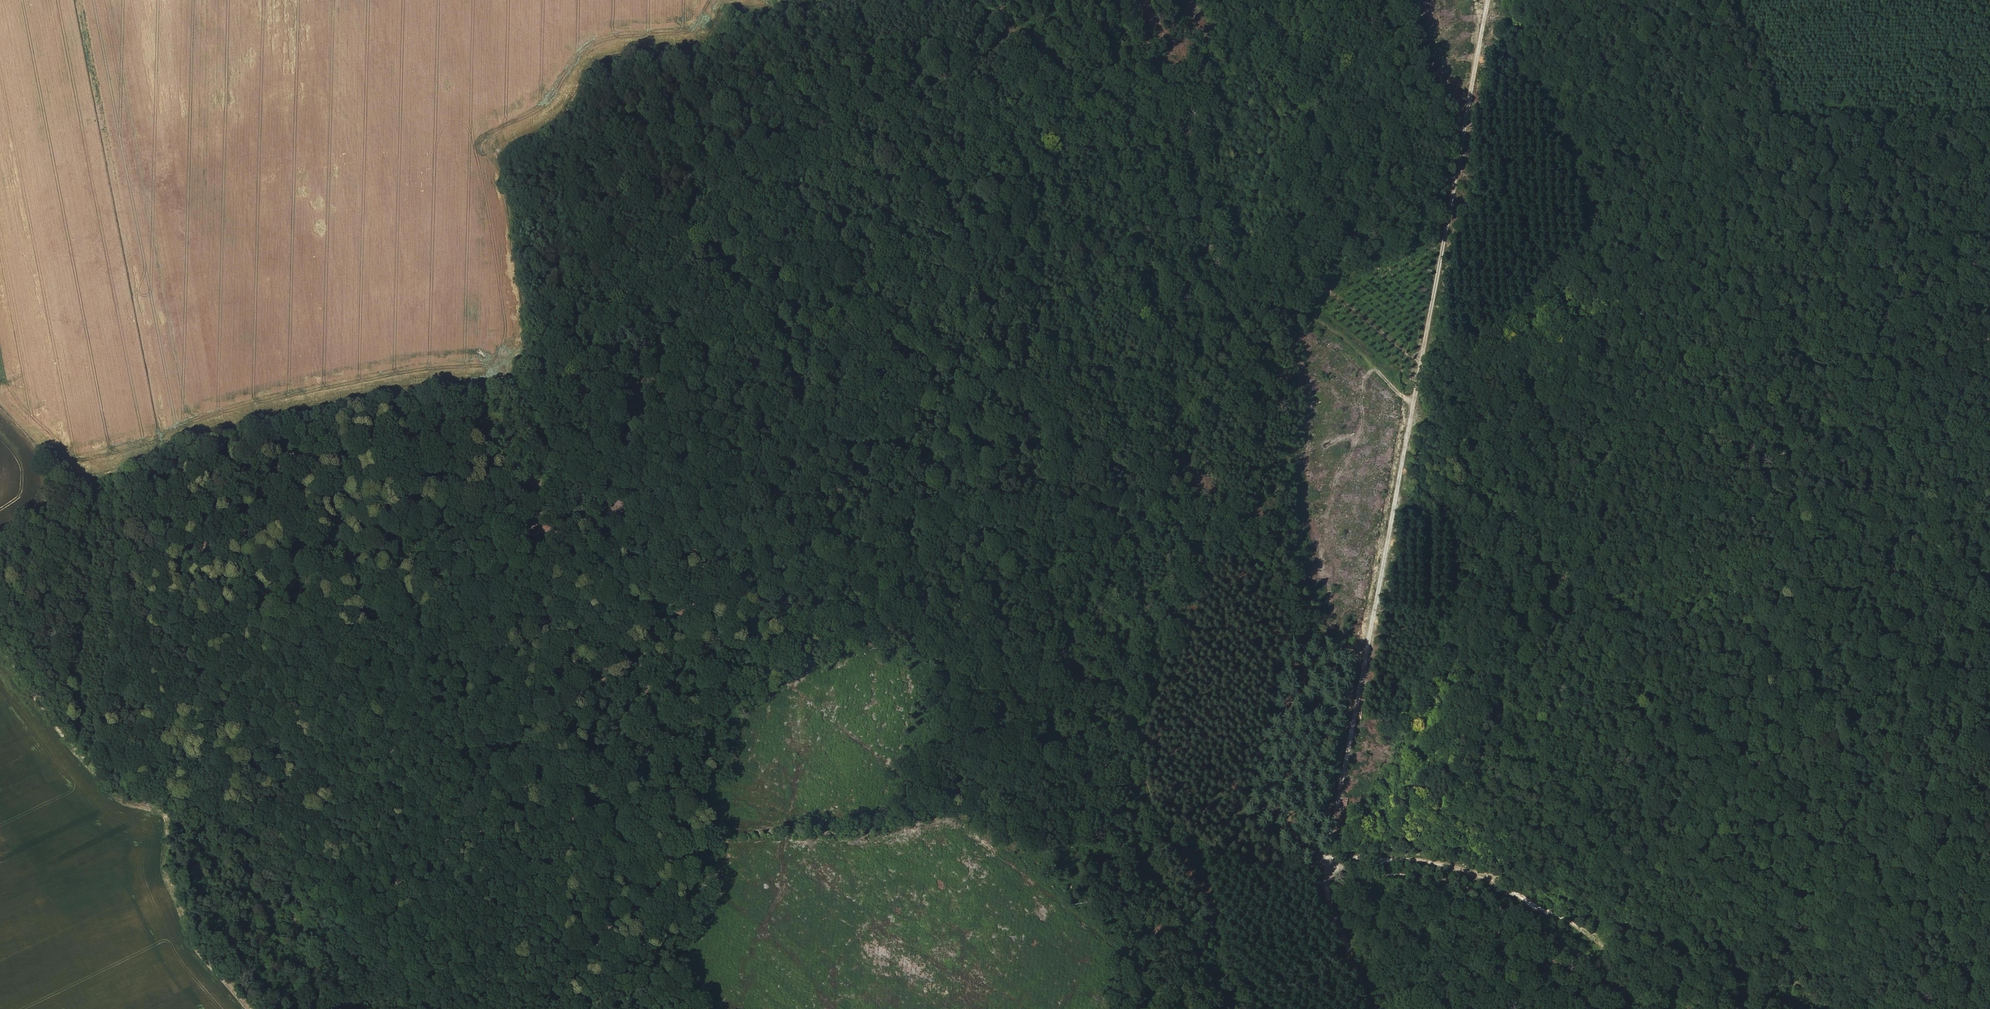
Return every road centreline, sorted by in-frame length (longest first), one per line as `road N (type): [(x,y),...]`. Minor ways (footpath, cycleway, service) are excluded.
road 1 (track): [(1374,1008),(1325,885),(1325,866),(1490,0)]
road 2 (track): [(1325,879),(1454,892),(1613,984),(1698,1008)]

